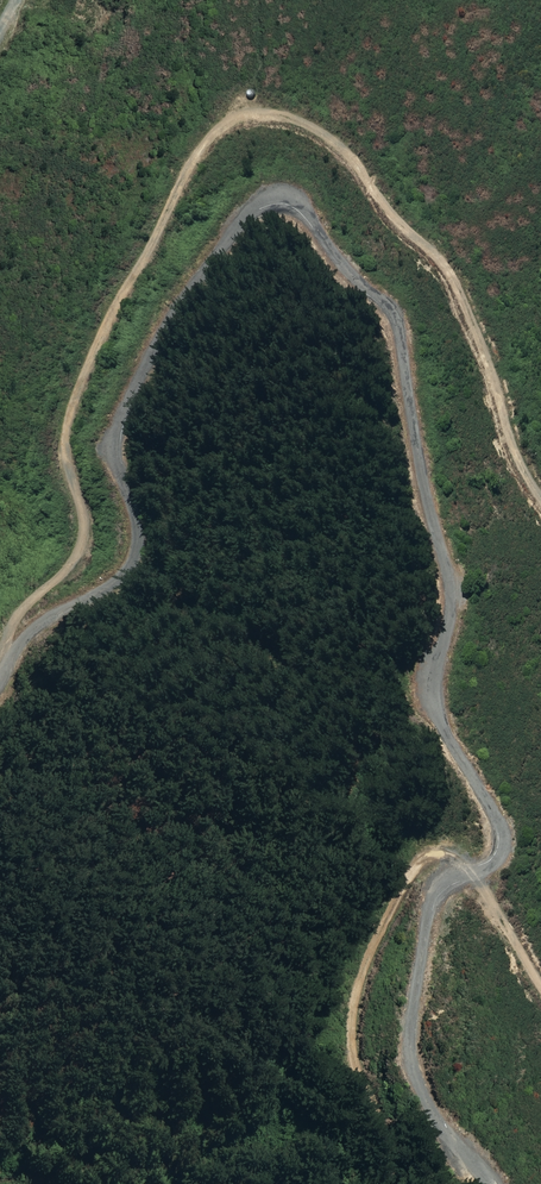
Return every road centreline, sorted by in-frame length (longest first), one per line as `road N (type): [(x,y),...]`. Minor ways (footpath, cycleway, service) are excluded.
road 1 (track): [(0,679),(34,633),(134,569),(140,535),(119,446),(159,337),(253,215),(274,205),(300,210),(401,336),(426,509),(452,605),(436,686),(441,721),(494,819),(496,846),(432,908),(411,1020),(413,1060),(429,1103),(486,1183)]
road 2 (track): [(3,677),(3,642),(17,612),(82,546),(69,446),(86,370),(201,151),(243,121),(289,120),(334,140),(383,204),(433,252),(486,362),(510,451),(540,501)]
road 3 (track): [(388,1183),(386,1146),(354,1038),(356,992),(419,864),(459,850),(489,855)]
road 4 (track): [(540,984),(494,891),(489,855)]

